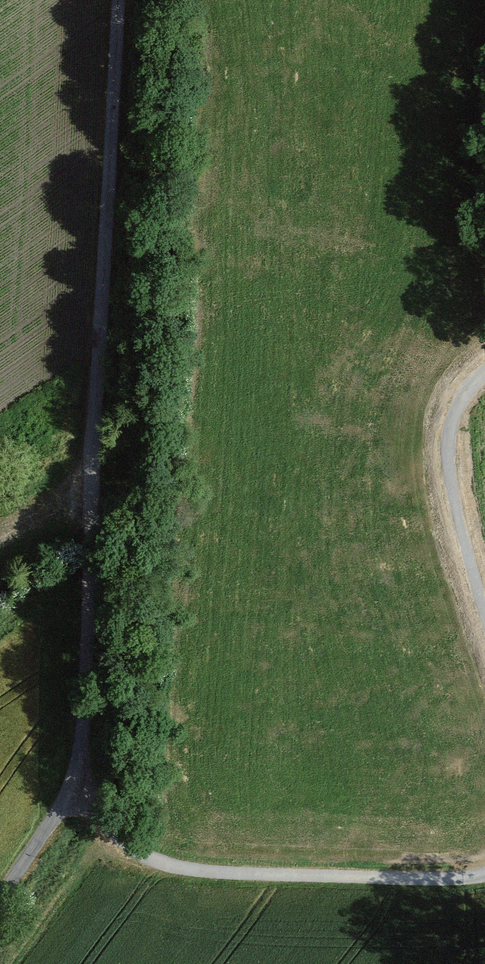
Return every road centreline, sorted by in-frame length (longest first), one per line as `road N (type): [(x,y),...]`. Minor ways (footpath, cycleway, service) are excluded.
road 1 (track): [(71,787),(87,691),(117,0)]
road 2 (track): [(71,787),(139,853),(183,866),(484,875)]
road 3 (track): [(484,616),(454,500),(449,436),(469,383),(484,369)]
road 4 (track): [(0,895),(71,787)]

